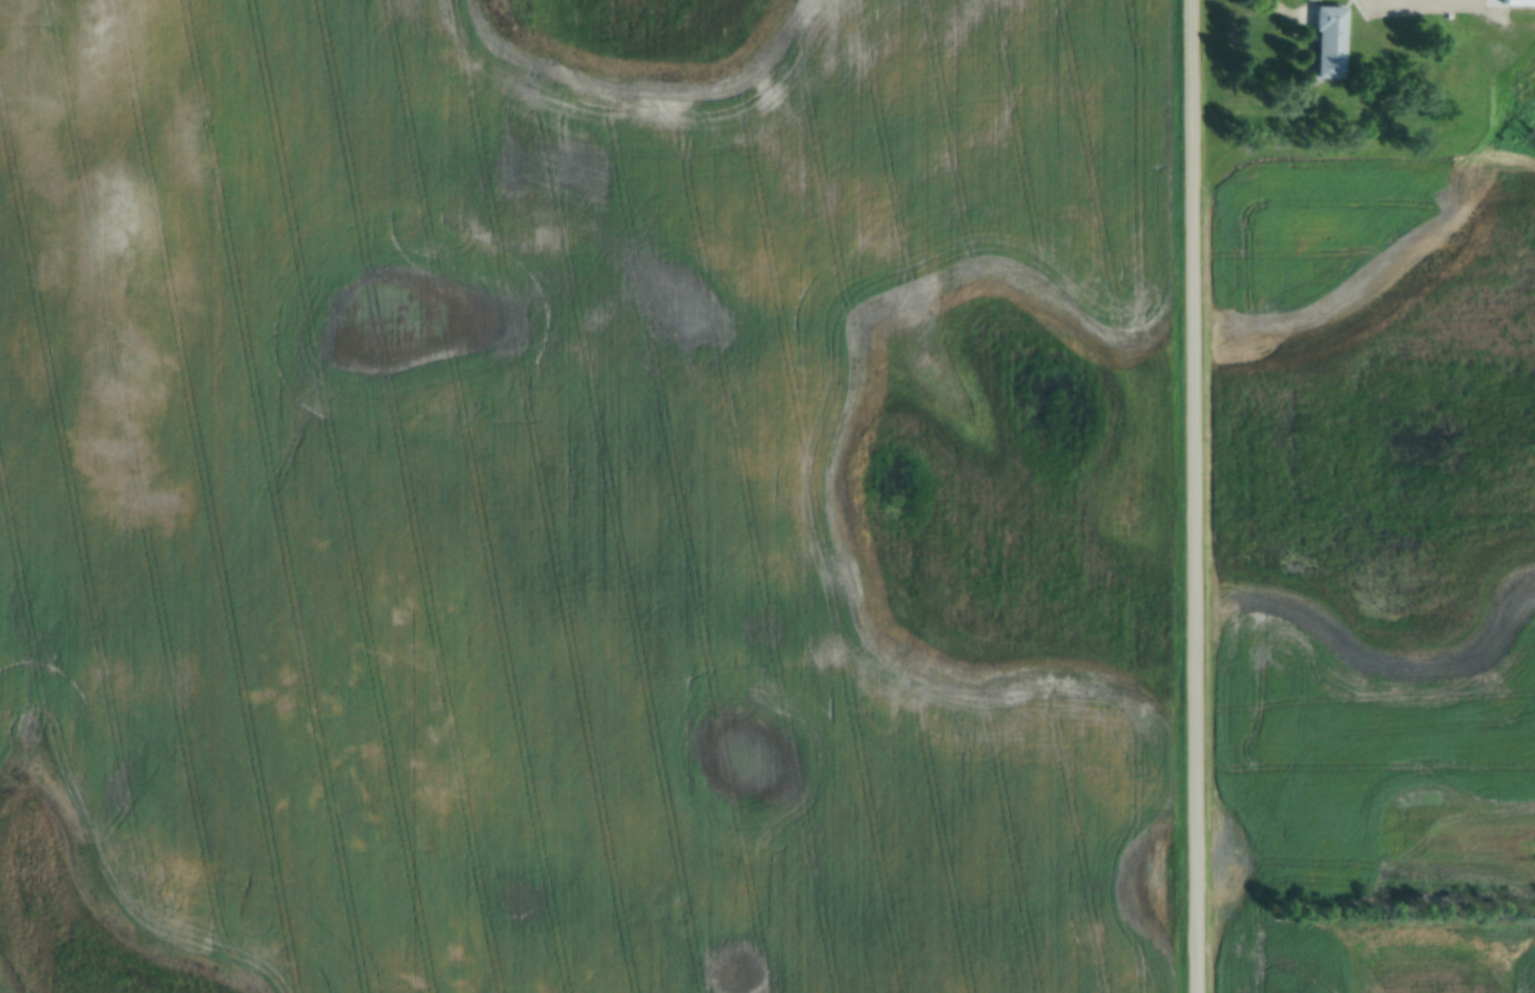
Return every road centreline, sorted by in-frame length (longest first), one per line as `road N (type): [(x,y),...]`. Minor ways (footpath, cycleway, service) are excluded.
road 1 (tertiary): [(1200,992),(1195,0)]

